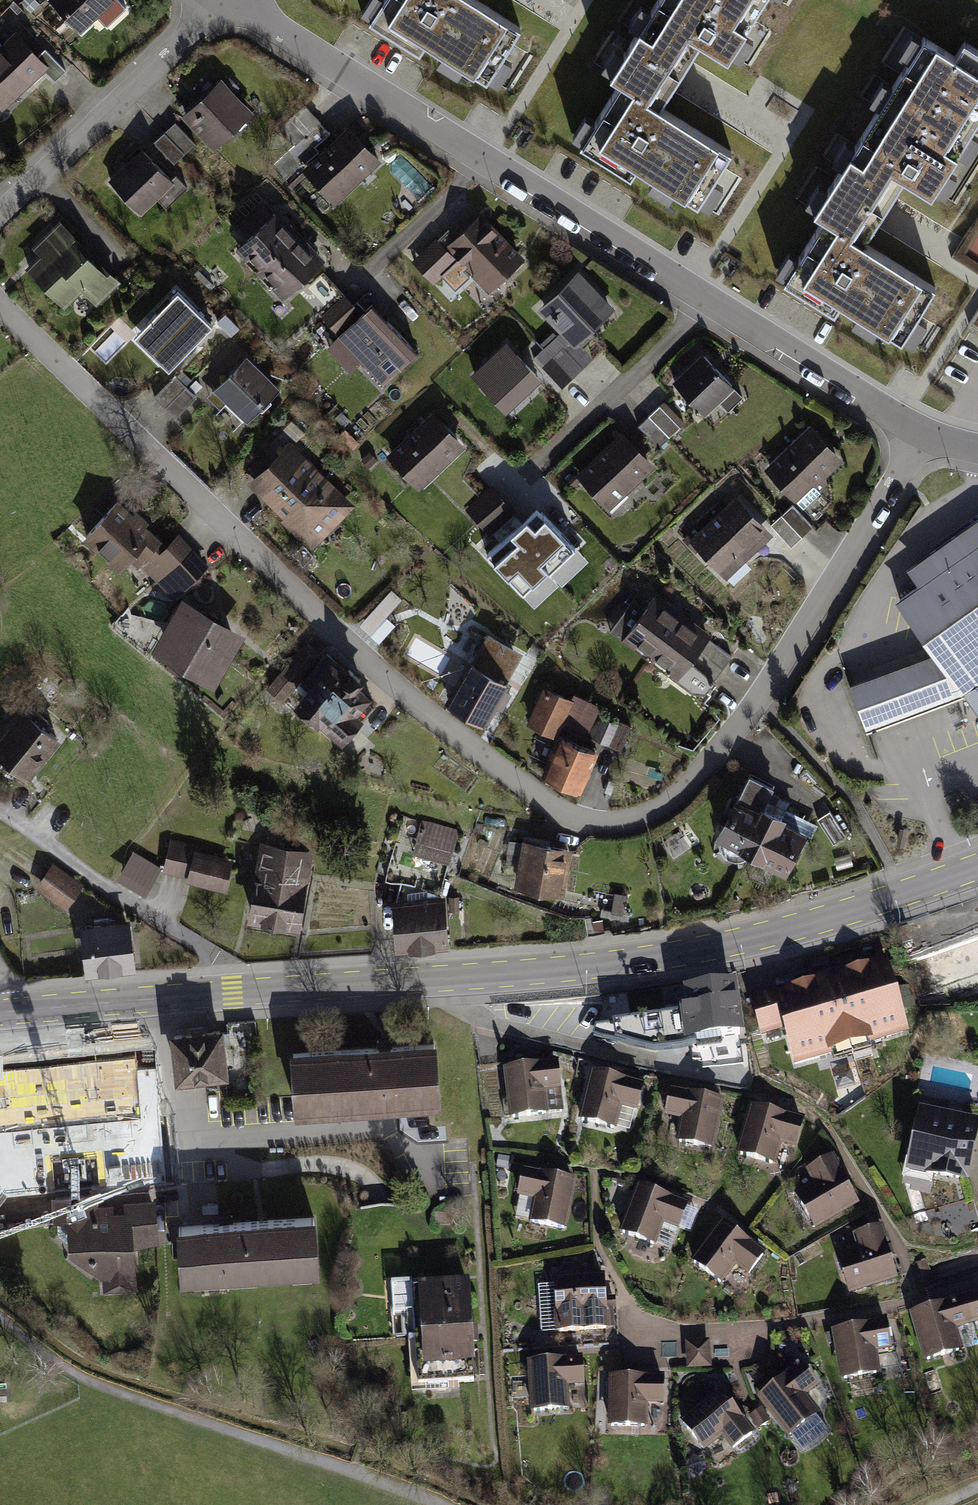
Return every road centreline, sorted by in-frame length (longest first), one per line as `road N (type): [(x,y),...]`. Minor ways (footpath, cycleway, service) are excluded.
road 1 (residential): [(926,435),(759,700),(685,789),(655,814),(619,826),(576,818),(533,795),(371,664),(0,304)]
road 2 (tertiary): [(0,1014),(626,963),(816,924),(977,867)]
road 3 (residential): [(228,0),(926,435)]
road 4 (residential): [(0,206),(216,0)]
road 5 (track): [(215,959),(0,813)]

